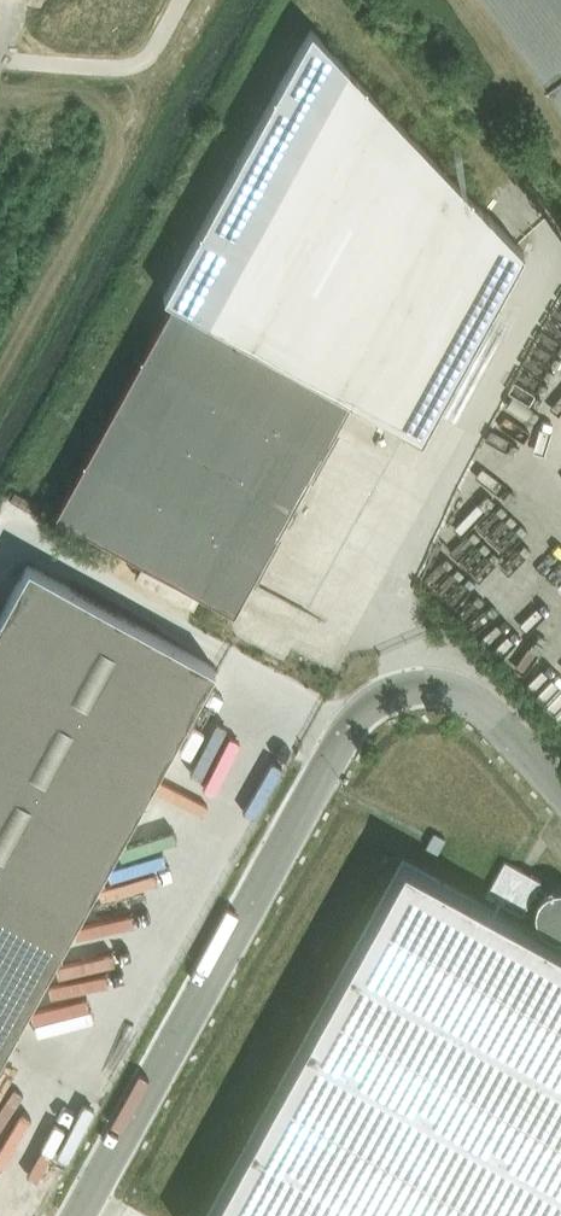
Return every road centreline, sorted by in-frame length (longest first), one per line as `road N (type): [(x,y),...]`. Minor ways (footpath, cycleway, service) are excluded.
road 1 (unclassified): [(560,780),(488,707),(459,691),(414,688),(361,708),(78,1215)]

